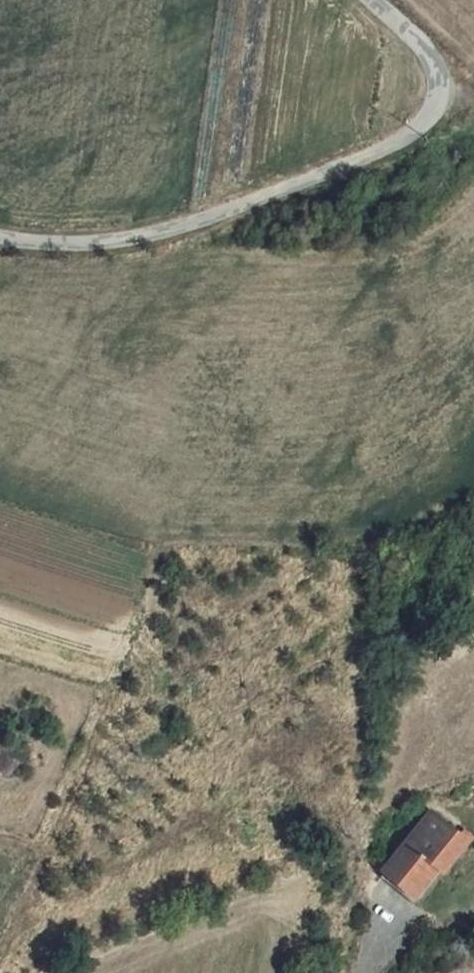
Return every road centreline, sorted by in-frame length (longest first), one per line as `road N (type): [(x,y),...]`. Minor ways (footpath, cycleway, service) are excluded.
road 1 (unclassified): [(0,236),(95,243),(194,223),(331,172),(437,113),(438,59),(363,0)]

